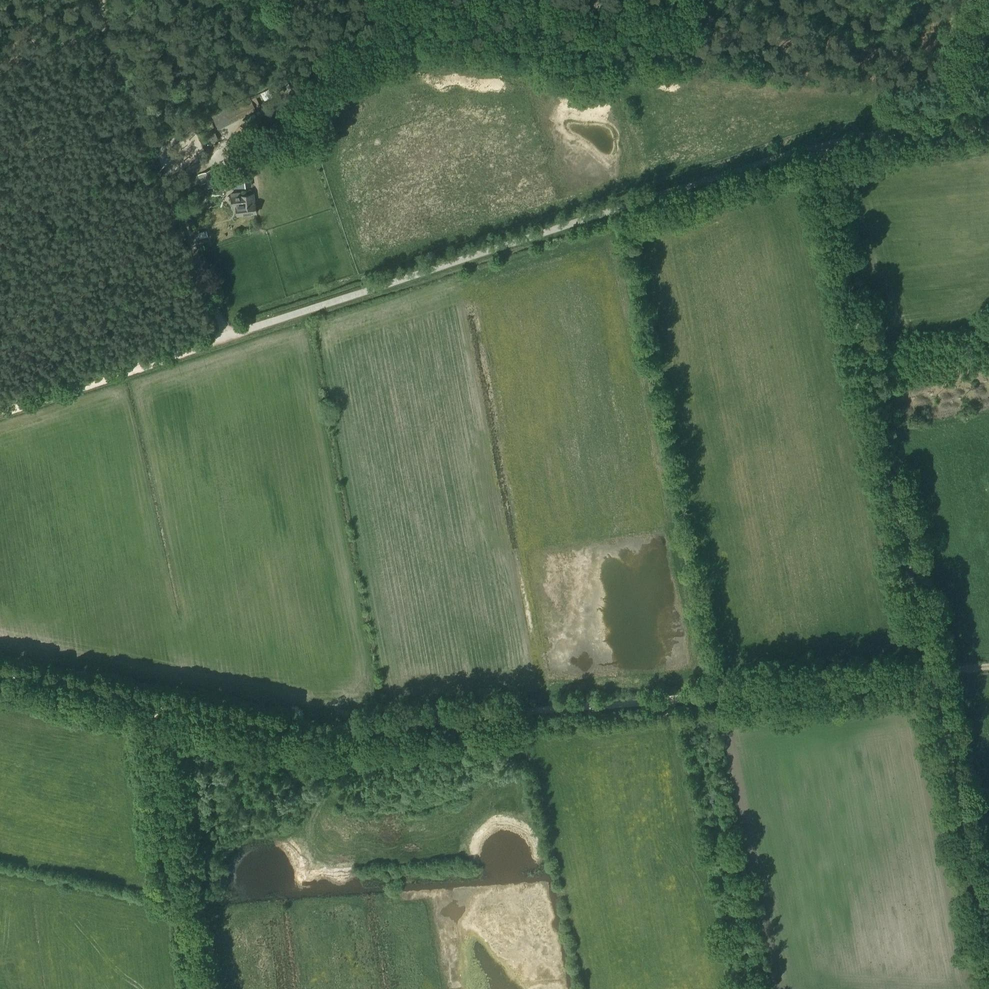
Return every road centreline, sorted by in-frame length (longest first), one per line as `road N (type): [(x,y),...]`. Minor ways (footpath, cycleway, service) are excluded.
road 1 (unclassified): [(988,935),(817,146)]
road 2 (track): [(934,671),(338,727),(148,699)]
road 3 (unclassified): [(208,345),(817,146)]
road 4 (track): [(148,699),(188,988)]
road 5 (track): [(0,413),(208,345)]
road 6 (track): [(148,699),(0,671)]
road 7 (track): [(286,833),(333,788),(355,727)]

